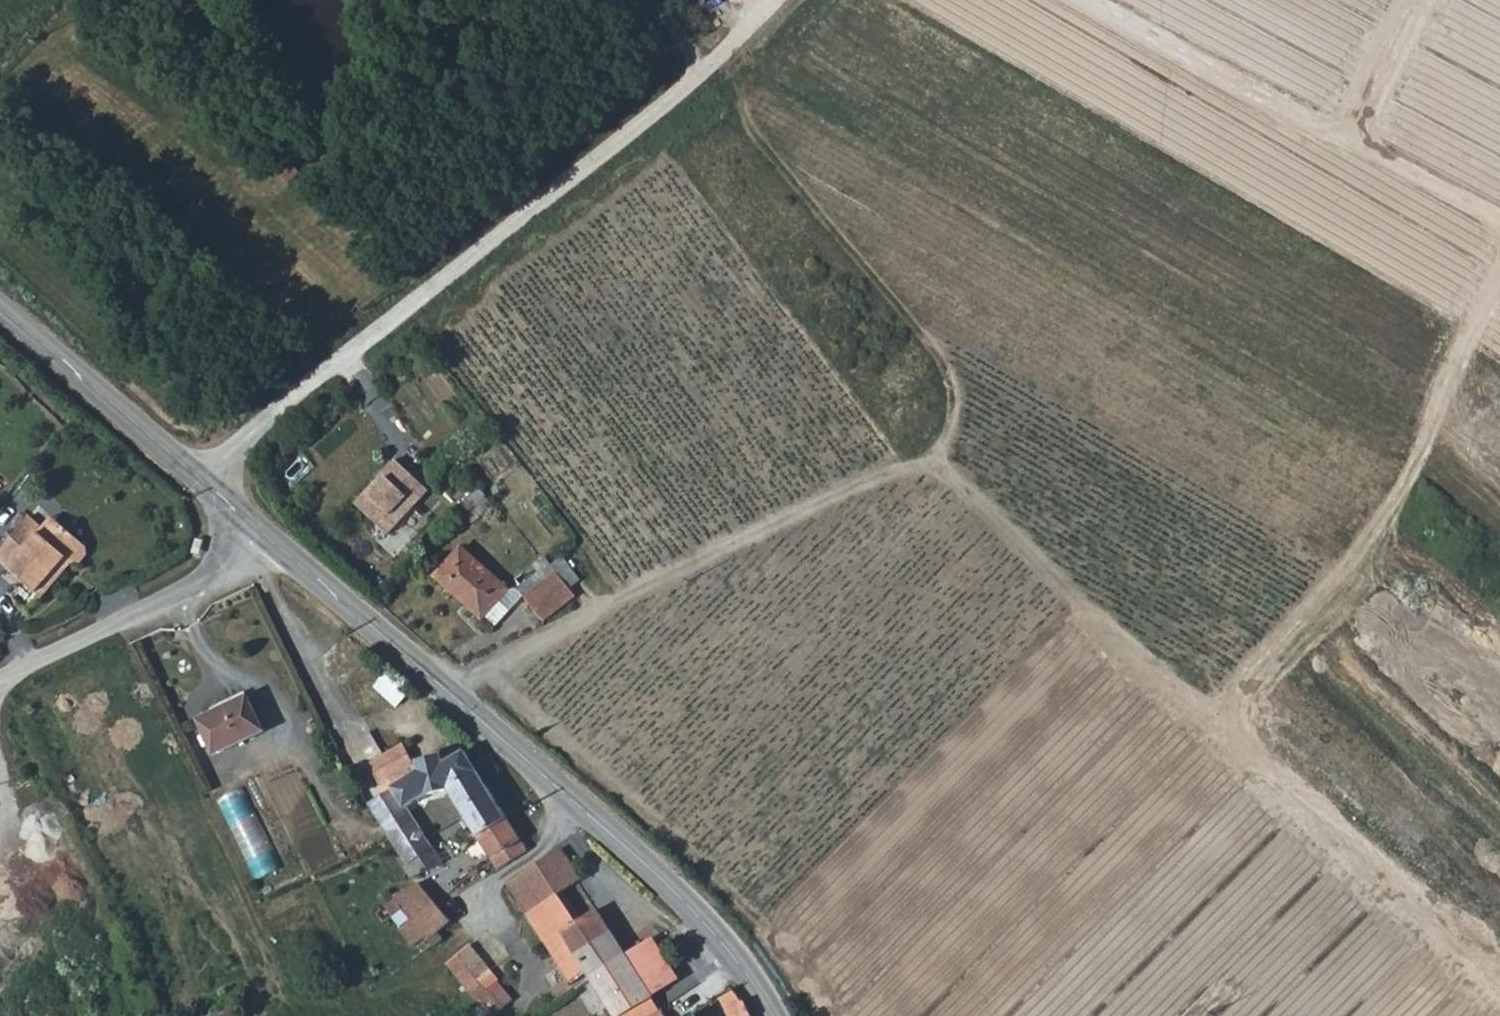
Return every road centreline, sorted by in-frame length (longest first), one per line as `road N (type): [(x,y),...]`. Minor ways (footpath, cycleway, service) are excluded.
road 1 (track): [(448,694),(926,458),(1209,718),(1499,1009)]
road 2 (track): [(198,479),(708,67),(774,0)]
road 3 (tertiary): [(270,541),(673,892),(739,964),(772,1015)]
road 4 (track): [(1499,276),(1400,501),(1209,718)]
road 5 (track): [(926,458),(956,379),(708,67)]
road 6 (tertiary): [(0,310),(270,541)]
road 7 (track): [(1416,0),(1346,135),(1499,222)]
road 8 (unclassified): [(270,541),(207,581),(0,679)]

